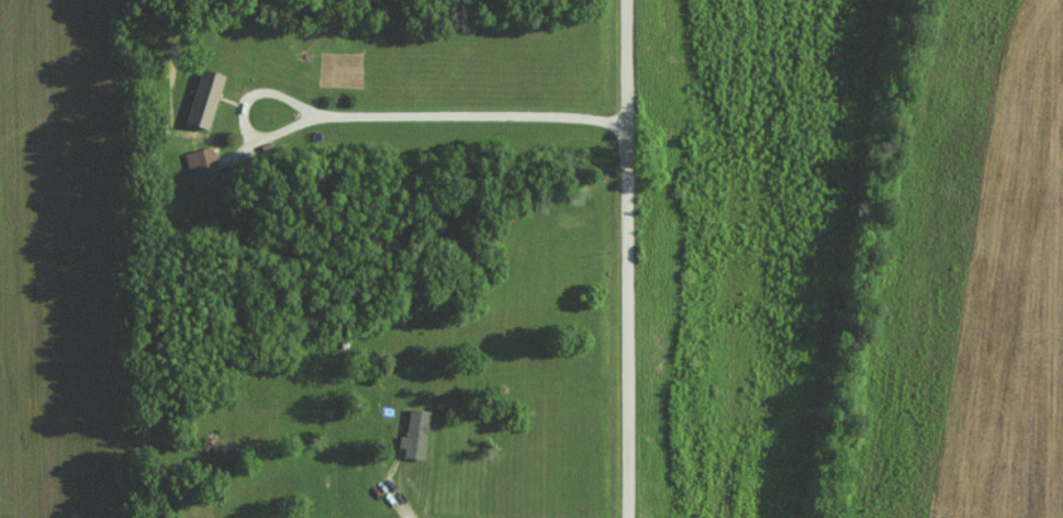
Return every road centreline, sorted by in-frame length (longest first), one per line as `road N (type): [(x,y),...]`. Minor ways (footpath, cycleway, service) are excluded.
road 1 (residential): [(629,517),(631,0)]

